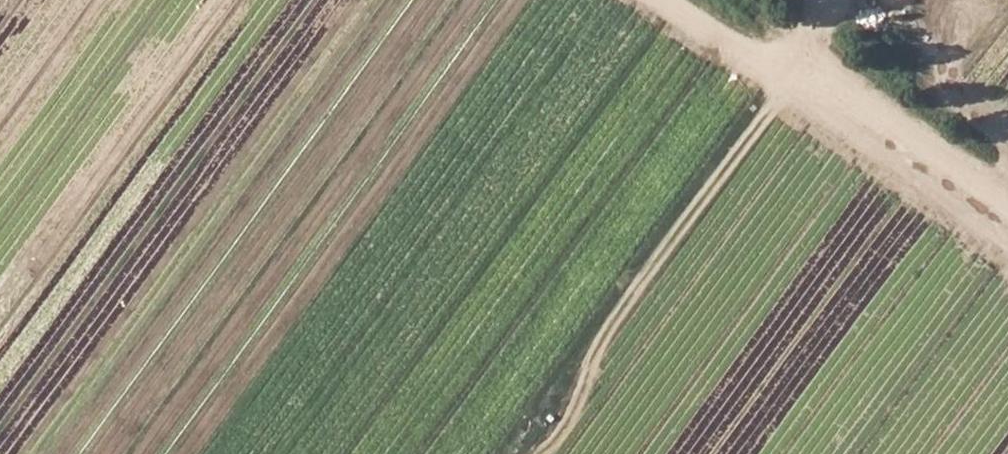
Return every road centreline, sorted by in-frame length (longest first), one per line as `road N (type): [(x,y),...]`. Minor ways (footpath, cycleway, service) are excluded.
road 1 (track): [(1007,191),(795,41)]

